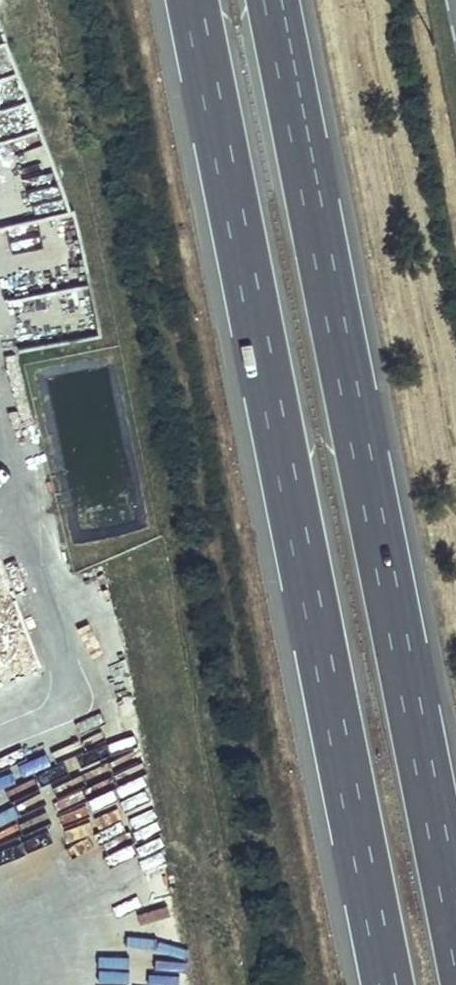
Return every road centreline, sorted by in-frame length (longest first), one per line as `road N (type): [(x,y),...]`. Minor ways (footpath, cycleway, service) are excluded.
road 1 (motorway): [(193,0),(391,984)]
road 2 (motorway): [(455,911),(274,0)]

